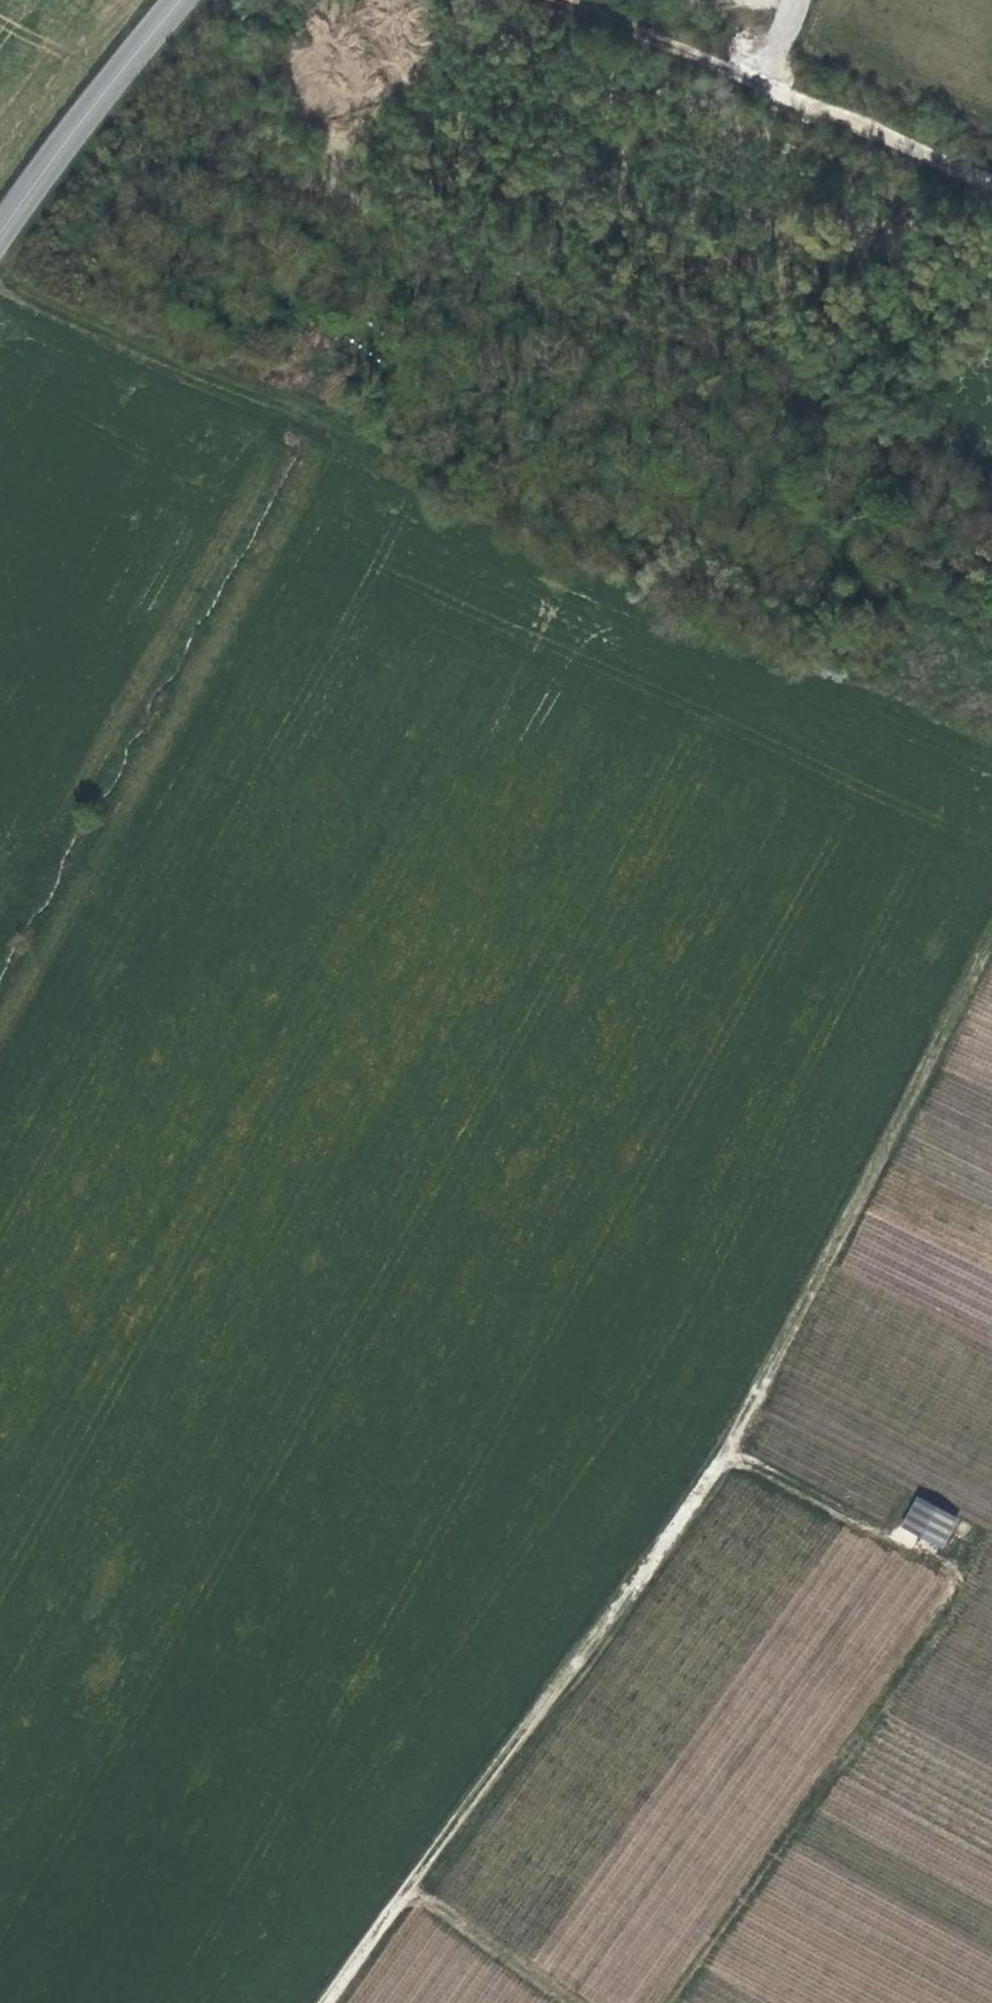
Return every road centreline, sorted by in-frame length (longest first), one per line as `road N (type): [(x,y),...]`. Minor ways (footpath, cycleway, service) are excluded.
road 1 (track): [(328,2002),(721,1454),(906,1548)]
road 2 (track): [(721,1454),(991,934)]
road 3 (track): [(557,0),(991,175)]
road 4 (tertiary): [(0,216),(180,0)]

